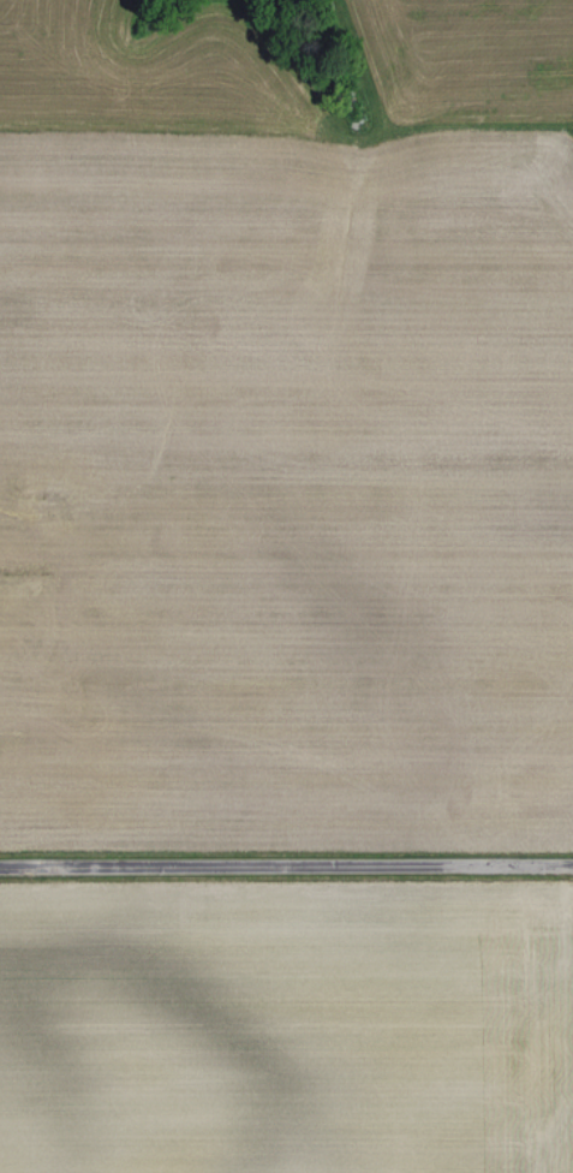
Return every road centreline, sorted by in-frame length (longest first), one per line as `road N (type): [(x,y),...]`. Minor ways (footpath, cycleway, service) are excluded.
road 1 (residential): [(572,857),(0,853)]

